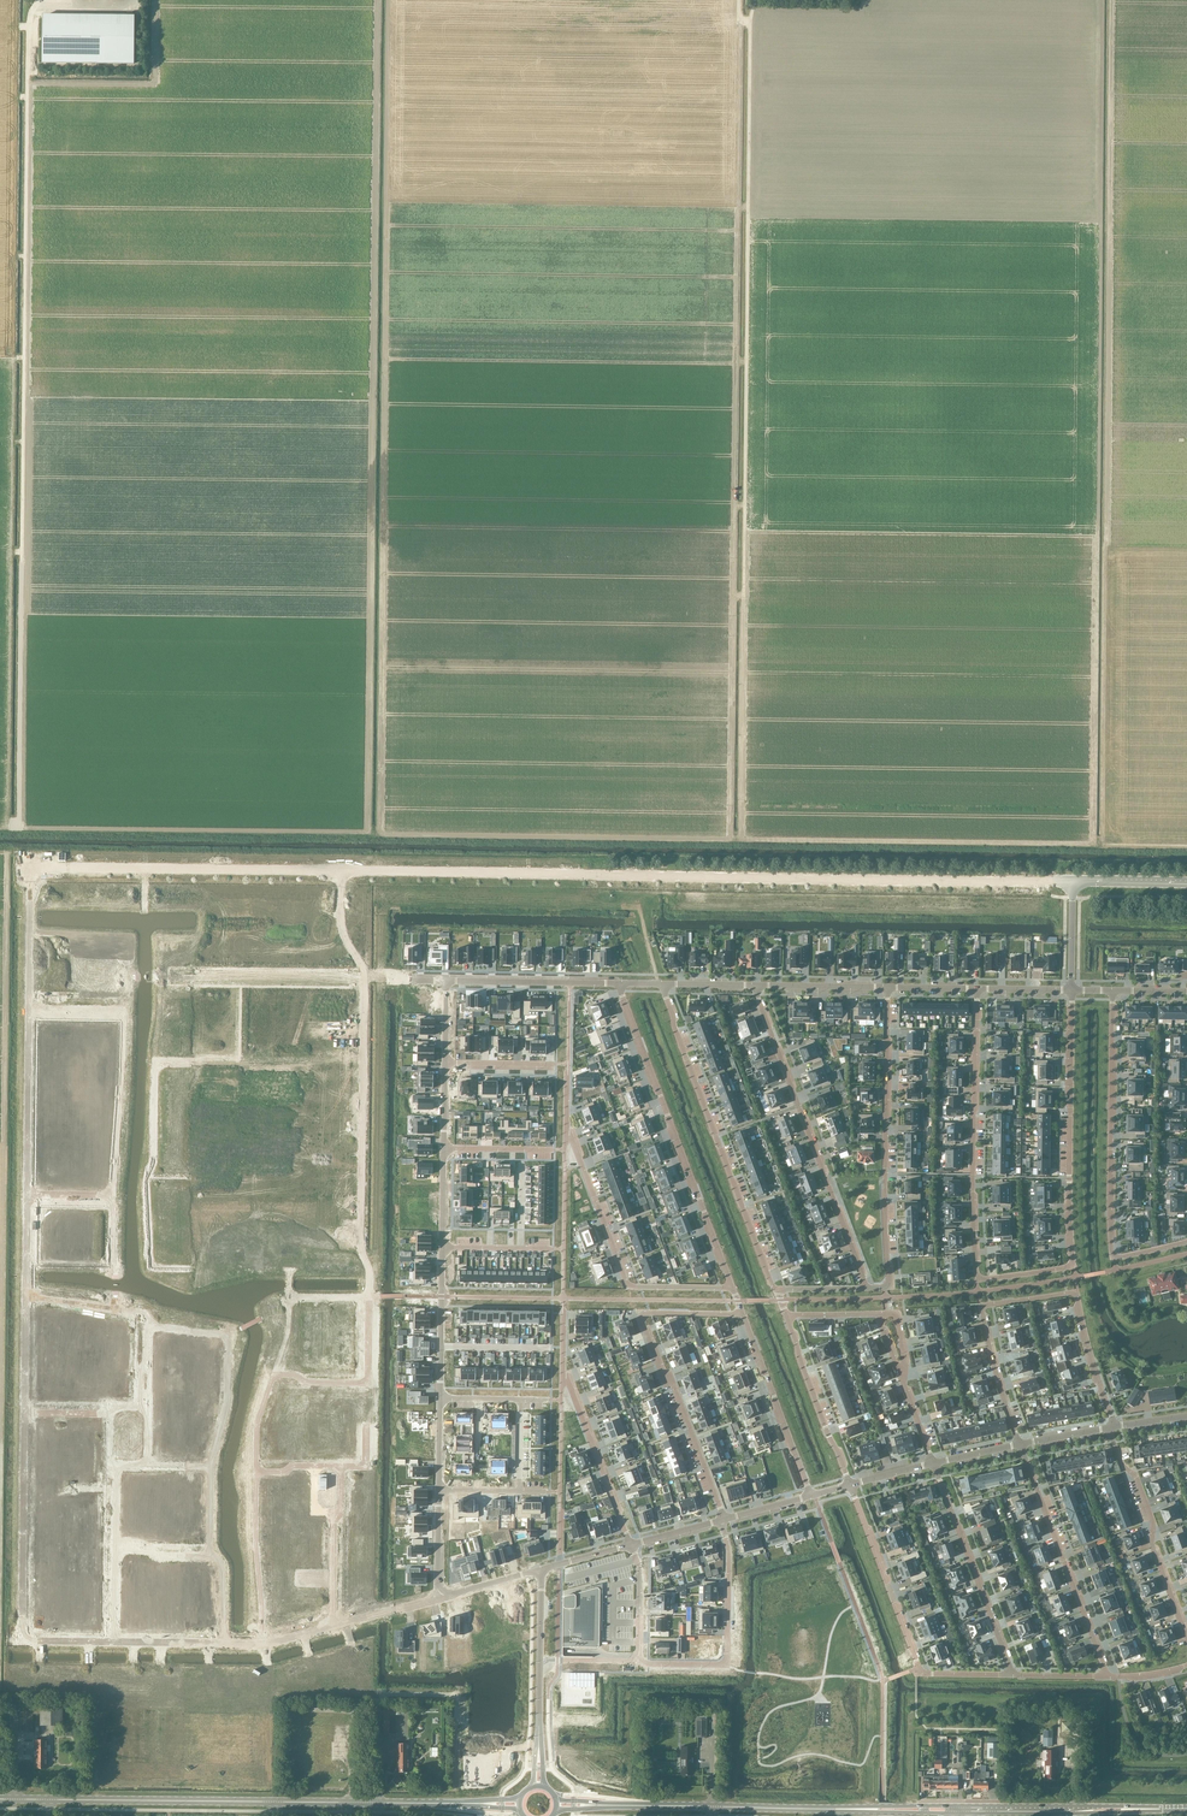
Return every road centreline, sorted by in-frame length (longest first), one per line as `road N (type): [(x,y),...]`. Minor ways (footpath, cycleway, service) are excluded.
road 1 (unclassified): [(1044,881),(341,870)]
road 2 (residential): [(1071,990),(1073,1266),(977,1279),(977,988)]
road 3 (primary): [(0,1801),(520,1810)]
road 4 (primary): [(520,1797),(0,1797)]
road 5 (primary): [(962,1805),(556,1799)]
road 6 (primary): [(556,1811),(957,1813)]
road 7 (residential): [(29,1017),(121,1017),(121,1071),(110,1194),(27,1195)]
road 8 (residential): [(1186,1241),(1112,1257),(1112,990)]
road 9 (residential): [(732,1288),(618,983)]
road 10 (residential): [(776,1289),(675,1029),(665,984)]
road 11 (residential): [(867,1288),(757,985)]
road 12 (unclassified): [(341,870),(30,869)]
road 13 (residential): [(889,1287),(887,987)]
road 14 (residential): [(850,1484),(921,1673),(1010,1675)]
road 15 (residential): [(256,1472),(256,1424),(273,1375),(368,1383),(369,1300)]
road 16 (residential): [(566,1135),(628,1287),(732,1288)]
road 17 (residential): [(1019,1444),(1105,1676)]
road 18 (residential): [(981,1306),(1076,1291),(1114,1427)]
road 19 (residential): [(637,1661),(727,1665),(728,1548),(720,1520)]
road 20 (residential): [(22,1641),(25,1413)]
road 21 (residential): [(1186,1640),(1151,1544),(1152,1520),(1109,1428)]
road 22 (residential): [(933,1463),(1010,1675)]
road 23 (residential): [(639,1313),(724,1519)]
road 24 (residential): [(147,1327),(227,1335),(227,1401),(210,1467)]
road 25 (primary): [(1163,1809),(962,1805)]
road 26 (residential): [(338,1177),(340,979)]
road 27 (primary): [(967,1813),(1163,1809)]
road 28 (residential): [(742,1314),(810,1495)]
road 29 (residential): [(253,1263),(150,1267),(149,1178)]
road 30 (residential): [(149,1178),(154,1063),(230,1064)]
road 31 (residential): [(850,1484),(786,1315)]
road 32 (residential): [(562,1379),(630,1545)]
road 33 (residential): [(27,1195),(29,1017)]
road 34 (residential): [(261,1644),(256,1472)]
road 35 (residential): [(446,981),(618,983)]
road 36 (residential): [(442,1247),(440,1398)]
road 37 (residential): [(29,1017),(30,869)]
road 38 (residential): [(981,1306),(1019,1444)]
road 39 (residential): [(262,1177),(250,1170),(252,1108),(230,1107),(230,1064)]
road 40 (residential): [(147,1327),(142,1314),(25,1296)]
road 41 (residential): [(757,985),(887,987)]
road 42 (residential): [(262,1221),(338,1222),(338,1177)]

